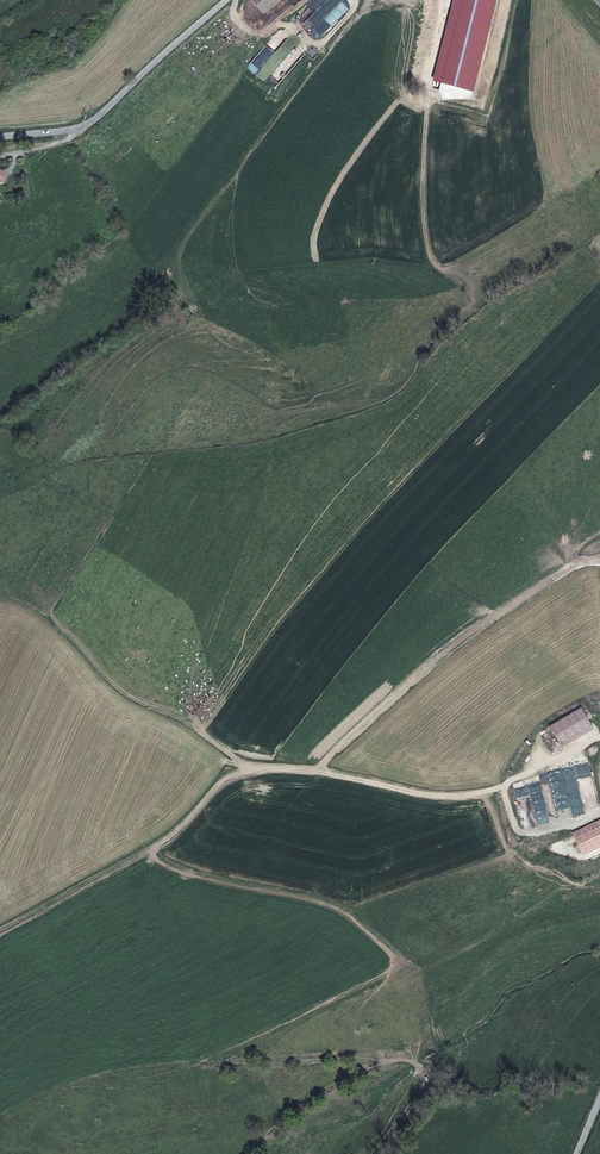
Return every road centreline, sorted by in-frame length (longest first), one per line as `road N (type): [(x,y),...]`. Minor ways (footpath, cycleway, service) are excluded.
road 1 (unclassified): [(0,137),(85,126),(229,0)]

